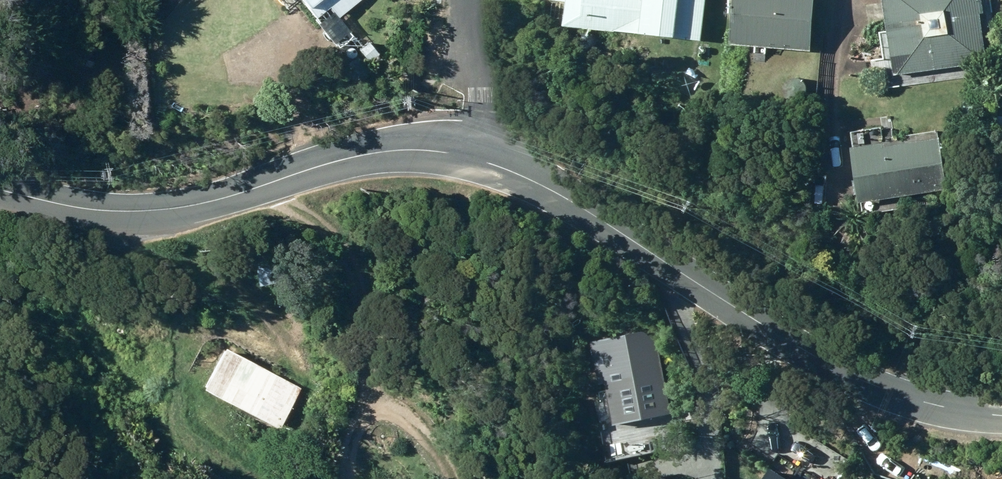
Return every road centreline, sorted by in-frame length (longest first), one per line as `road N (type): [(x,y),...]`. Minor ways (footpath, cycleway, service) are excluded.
road 1 (tertiary): [(445,151),(531,178),(853,368),(929,403),(1001,411)]
road 2 (tertiary): [(0,193),(138,212),(231,195),(374,152),(445,151)]
road 3 (residential): [(463,0),(445,151)]

